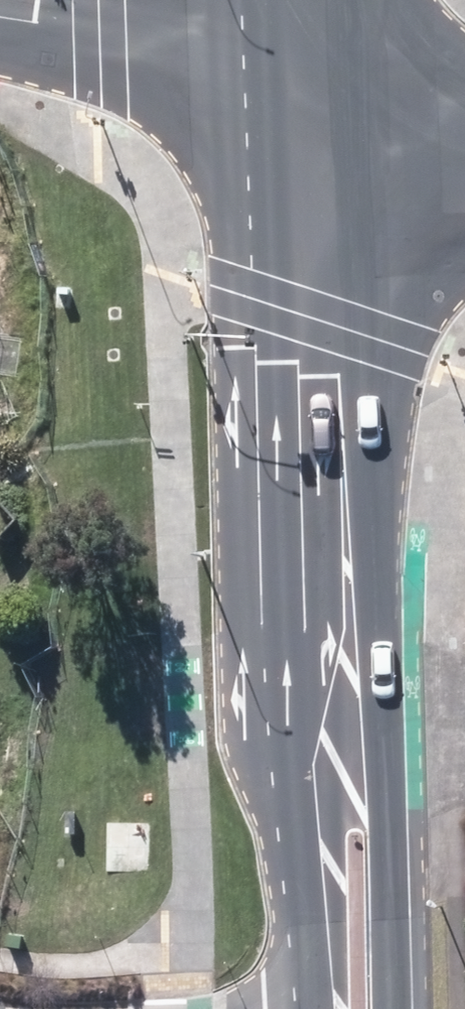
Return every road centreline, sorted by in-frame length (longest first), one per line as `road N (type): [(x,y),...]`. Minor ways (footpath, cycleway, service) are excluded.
road 1 (secondary): [(355,708),(316,378),(308,67)]
road 2 (secondary): [(355,708),(396,821),(401,1008)]
road 3 (tertiary): [(21,0),(308,67)]
road 4 (secondary): [(318,947),(320,822),(355,708)]
road 5 (secondary): [(464,131),(308,67)]
road 6 (residential): [(200,1008),(260,1001),(294,980),(318,947)]

